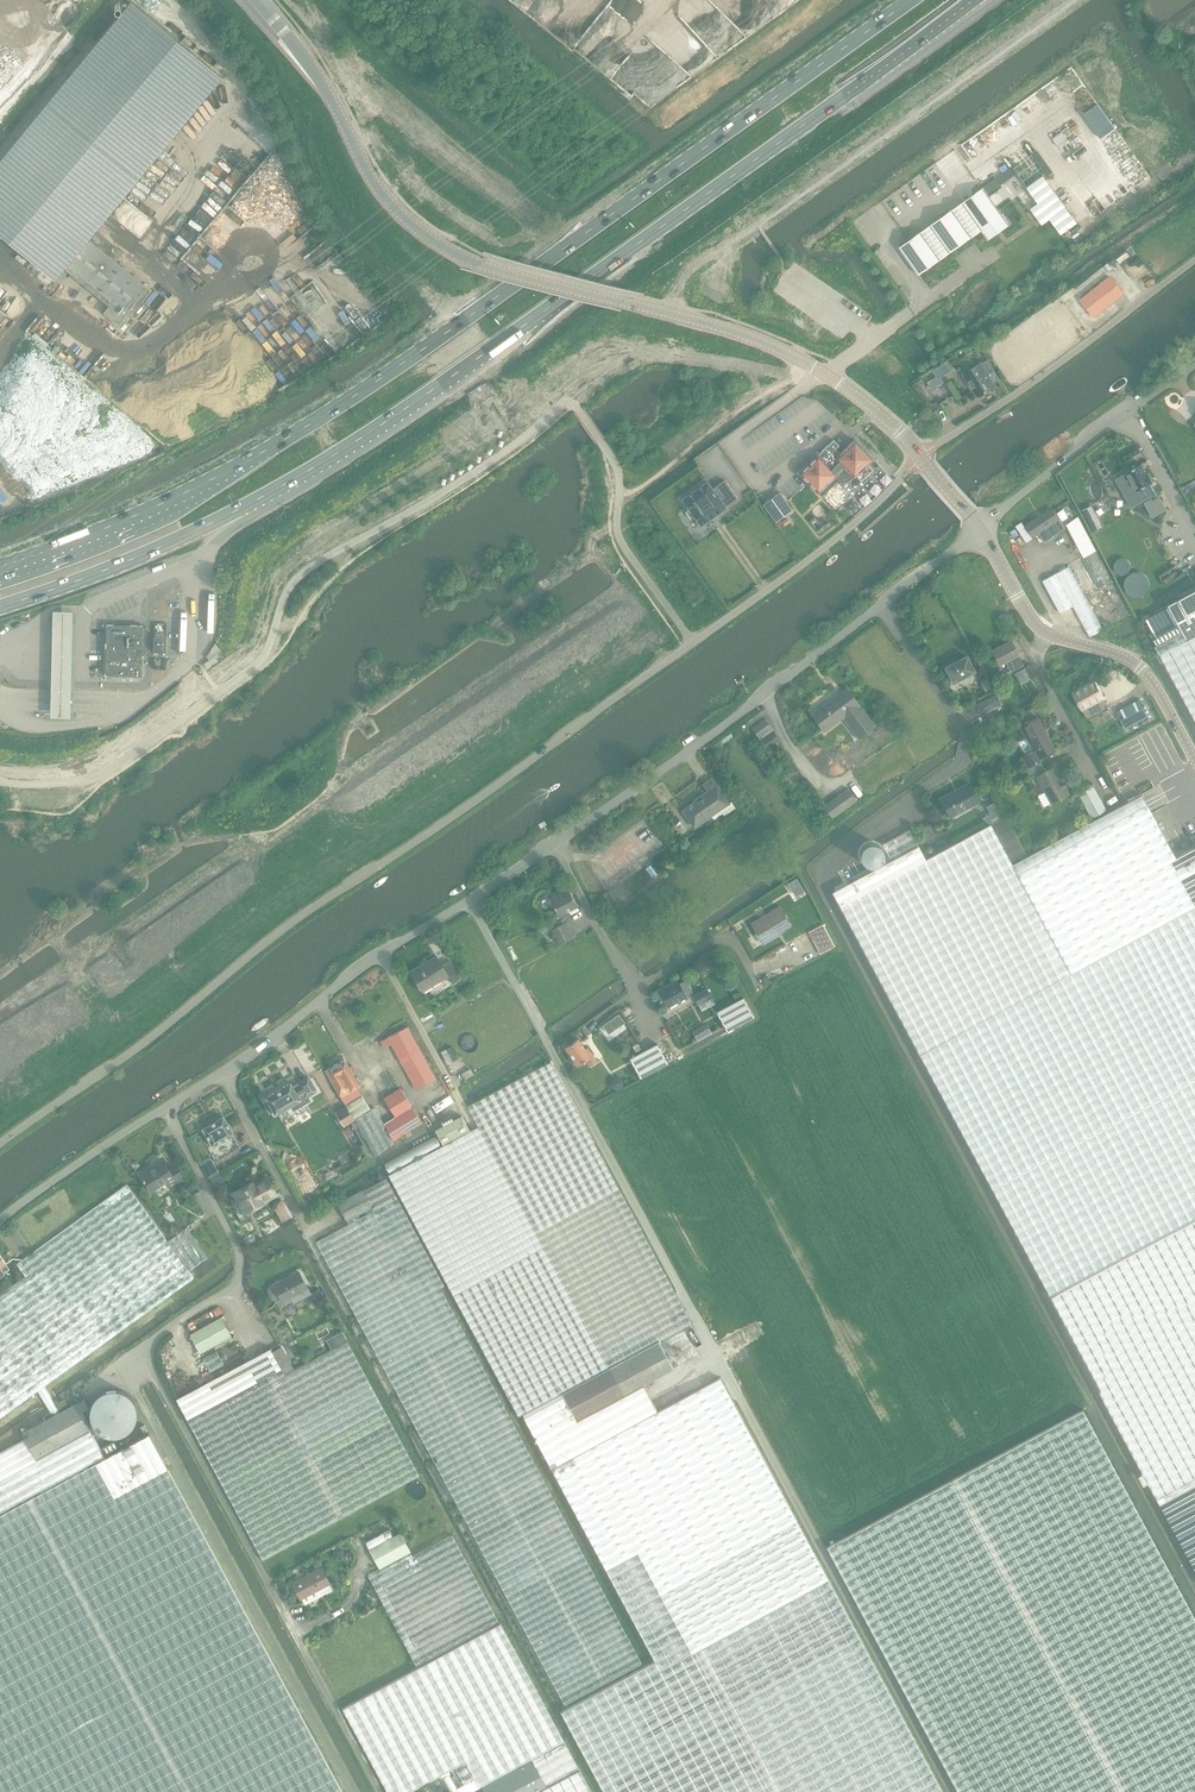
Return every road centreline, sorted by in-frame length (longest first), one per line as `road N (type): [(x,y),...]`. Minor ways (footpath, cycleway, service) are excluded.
road 1 (unclassified): [(921,457),(841,536),(321,904),(0,1146)]
road 2 (unclassified): [(949,1791),(470,901)]
road 3 (tertiary): [(921,457),(825,373),(755,338),(470,260),(415,228),(377,188),(309,63)]
road 4 (residential): [(470,901),(660,773),(980,529)]
road 5 (primary): [(468,366),(957,13)]
road 6 (primary): [(0,703),(130,650),(257,567),(333,506),(468,366)]
road 7 (primary): [(912,0),(560,252),(477,326)]
road 8 (unclassified): [(352,1791),(122,1365),(142,1350)]
road 9 (unclassified): [(142,1350),(380,1791)]
road 10 (primary): [(371,435),(284,513),(210,566),(109,623),(0,667)]
road 11 (residential): [(167,1108),(229,1070),(380,951),(470,901)]
road 12 (primary): [(325,433),(117,541),(0,585)]
road 13 (primary): [(325,433),(84,538),(0,566)]
road 14 (unclassified): [(921,457),(1081,348),(1194,257)]
road 15 (tertiary): [(980,529),(1029,616),(1043,631),(1142,668),(1194,758)]
road 16 (unclassified): [(142,1350),(231,1286),(243,1264),(167,1108)]
road 17 (primary): [(0,657),(109,602),(256,502)]
road 18 (primary): [(0,615),(256,502)]
road 19 (track): [(563,404),(626,353),(726,359),(814,379)]
road 20 (residential): [(980,529),(1194,362)]
road 21 (residential): [(0,1221),(167,1108)]
road 22 (primary): [(477,326),(325,433)]
road 23 (primary): [(477,326),(371,435)]
road 24 (primary): [(256,502),(371,435)]

